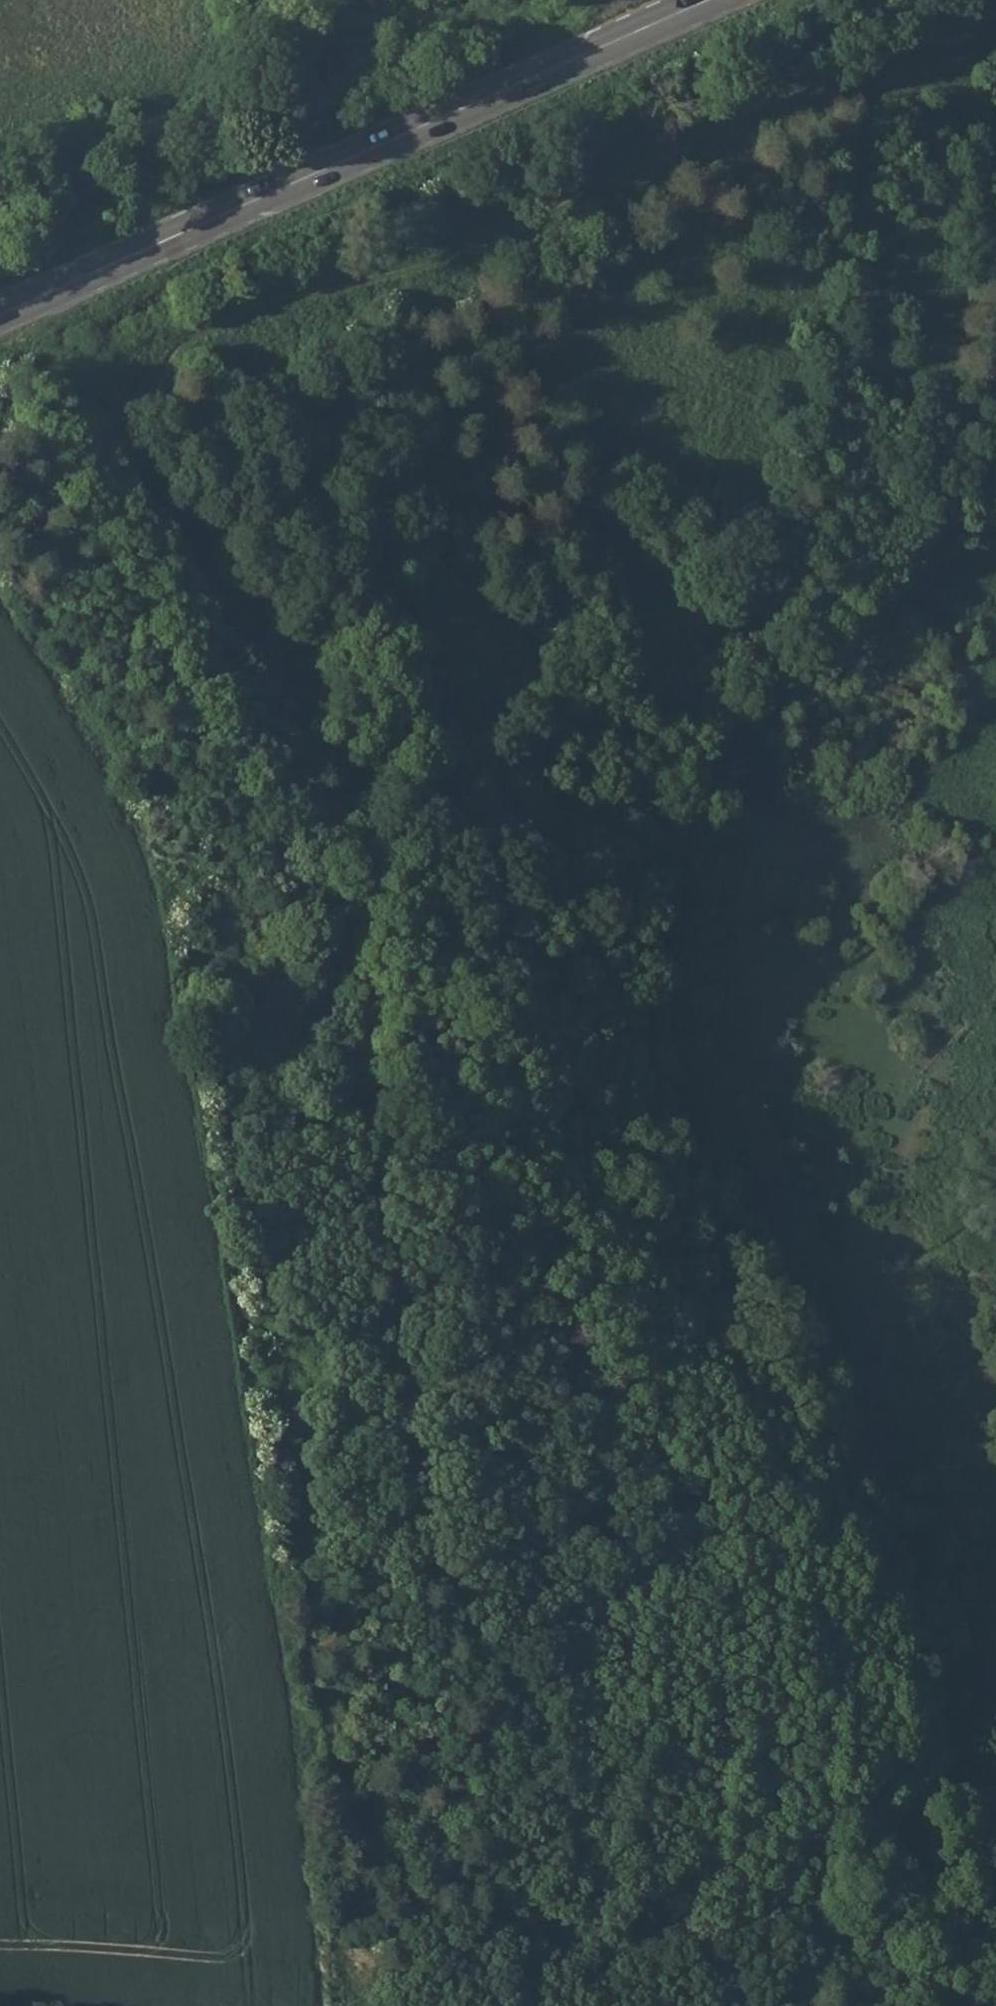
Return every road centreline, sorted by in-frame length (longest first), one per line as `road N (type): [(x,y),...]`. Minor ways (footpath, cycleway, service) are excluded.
road 1 (primary): [(0,317),(698,0)]
road 2 (track): [(0,321),(122,405)]
road 3 (track): [(446,22),(354,13),(323,0)]

